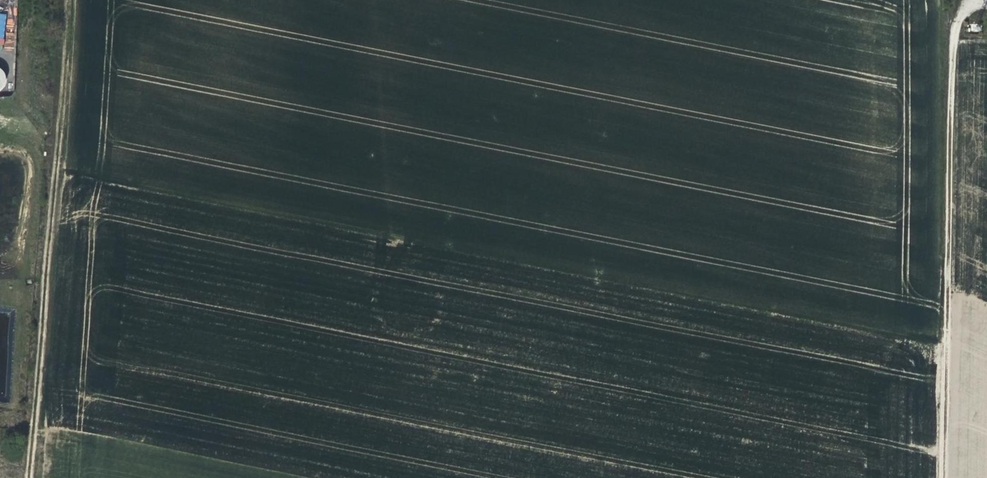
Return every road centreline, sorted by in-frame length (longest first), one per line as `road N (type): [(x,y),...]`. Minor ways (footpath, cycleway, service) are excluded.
road 1 (track): [(939,477),(950,28),(975,0)]
road 2 (track): [(64,0),(28,477)]

